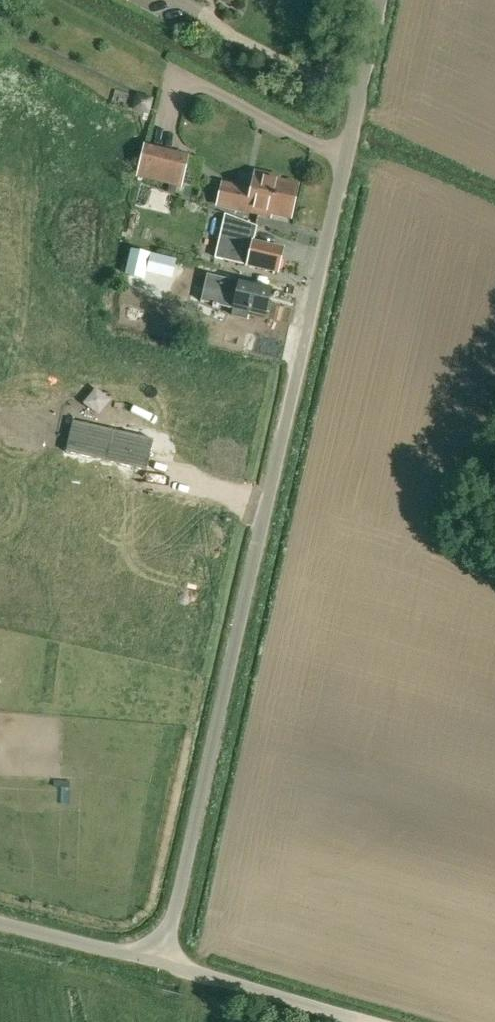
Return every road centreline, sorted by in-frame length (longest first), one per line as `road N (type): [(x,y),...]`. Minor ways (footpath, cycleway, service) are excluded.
road 1 (unclassified): [(0,922),(137,956),(169,931),(378,0)]
road 2 (track): [(137,956),(358,1021)]

